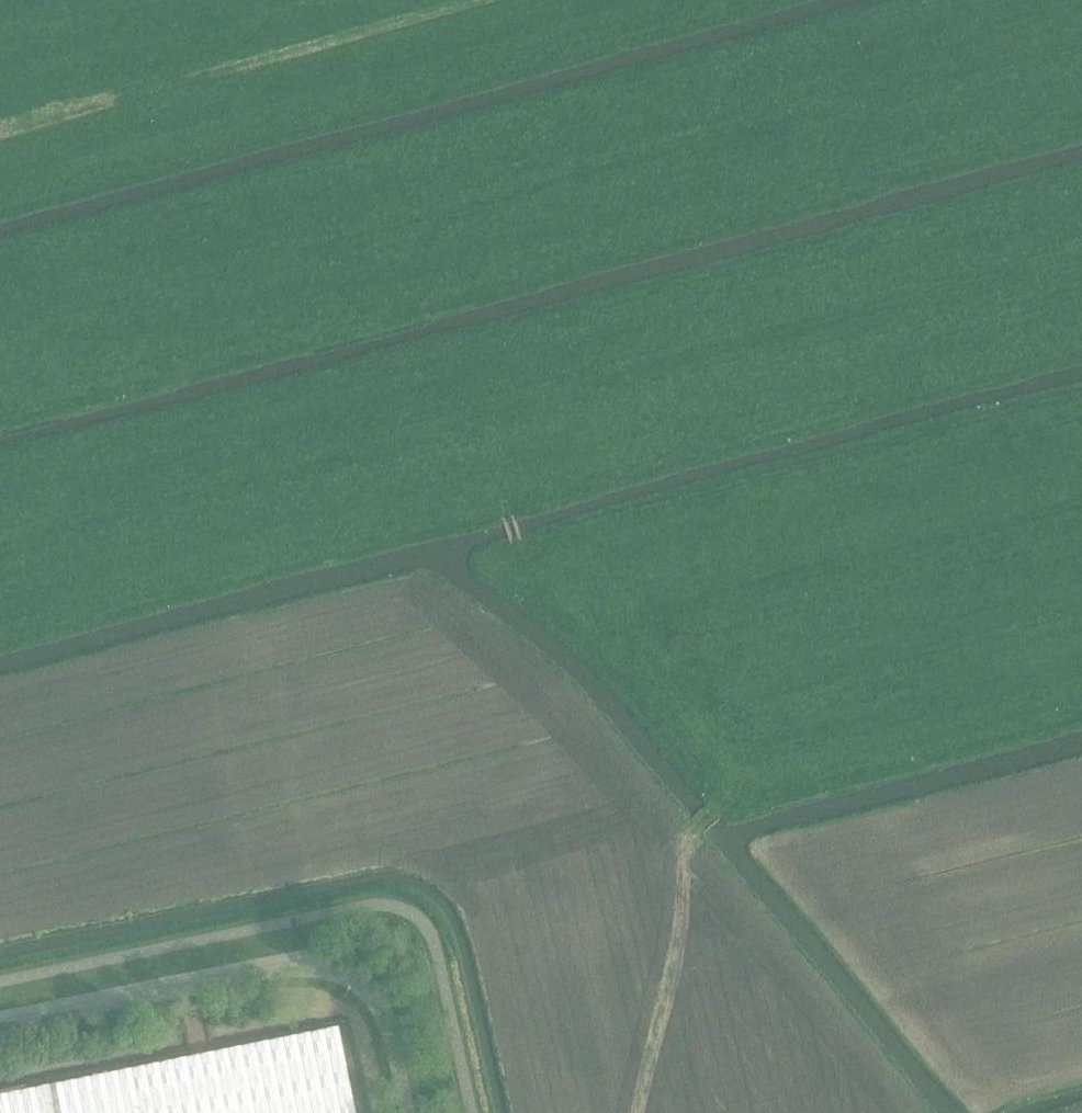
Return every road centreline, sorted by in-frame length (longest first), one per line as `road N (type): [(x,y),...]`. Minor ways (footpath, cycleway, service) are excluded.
road 1 (unclassified): [(0,1024),(308,956),(348,973),(377,998),(403,1112)]
road 2 (track): [(629,1112),(678,851)]

